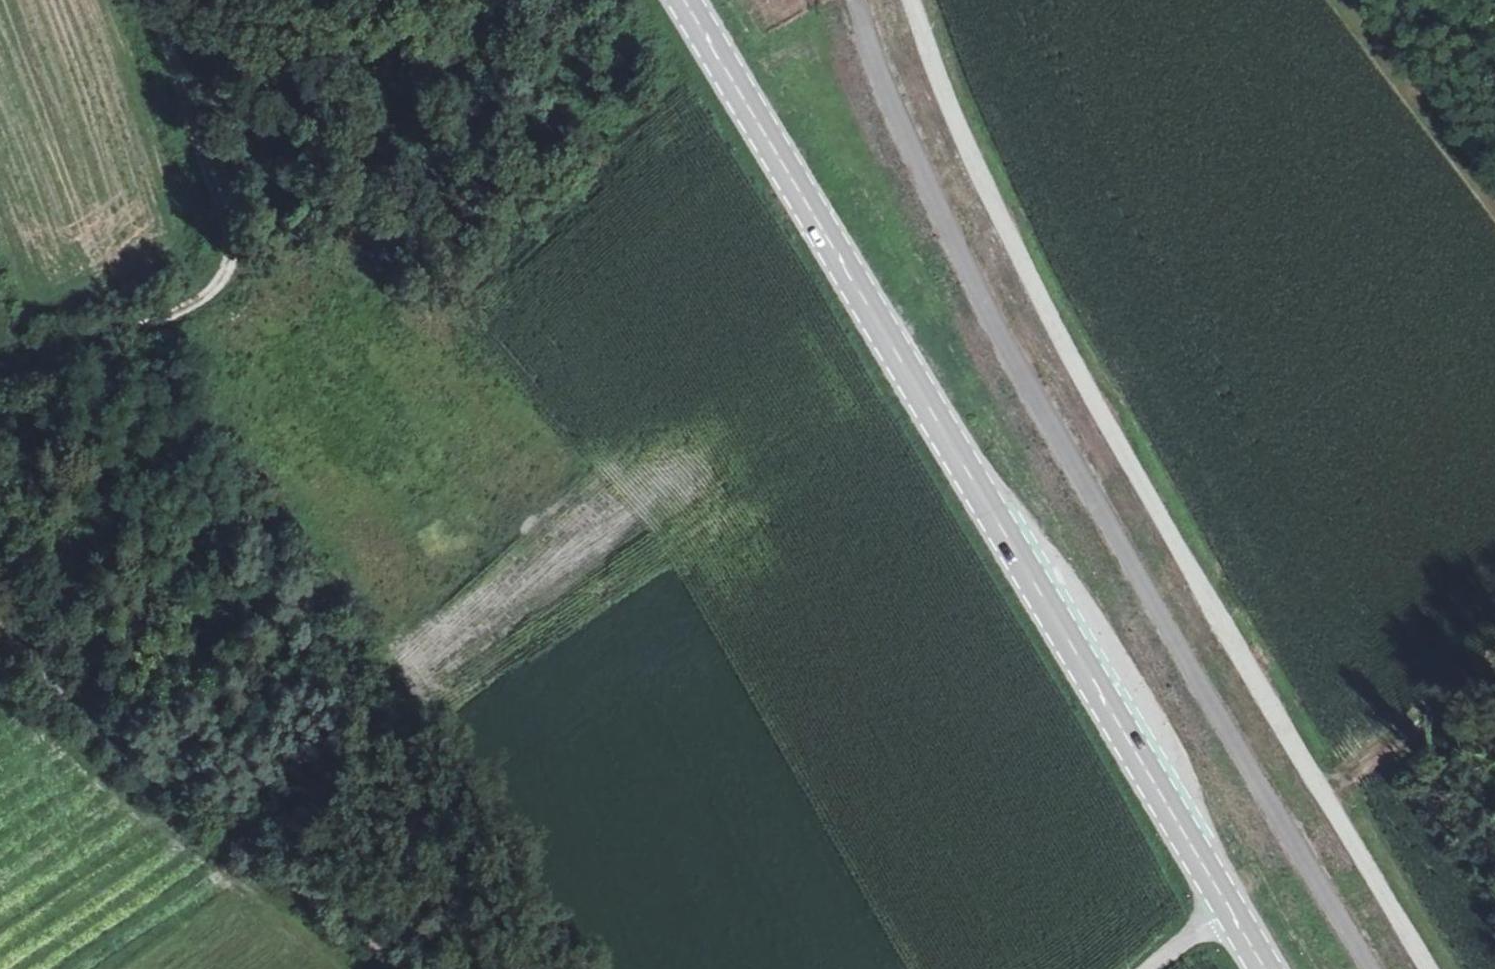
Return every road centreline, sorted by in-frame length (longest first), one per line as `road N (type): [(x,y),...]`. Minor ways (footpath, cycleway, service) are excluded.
road 1 (secondary): [(678,0),(1260,968)]
road 2 (track): [(1422,968),(1127,450),(962,141),(905,0)]
road 3 (track): [(0,390),(227,279),(235,257),(144,0)]
road 4 (track): [(408,968),(67,707),(0,630)]

